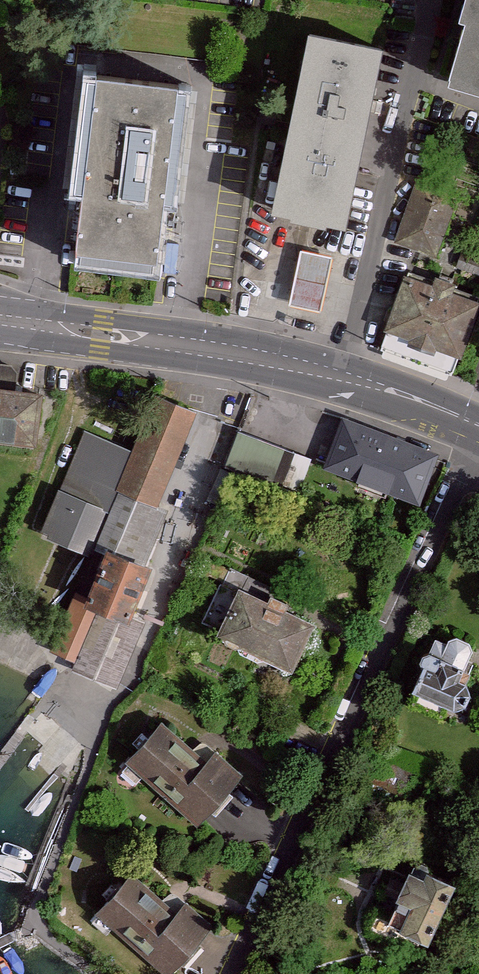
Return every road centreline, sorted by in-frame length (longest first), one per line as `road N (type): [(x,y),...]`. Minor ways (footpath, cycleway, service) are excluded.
road 1 (residential): [(228,973),(420,569),(476,429)]
road 2 (primary): [(0,321),(280,361),(407,398),(476,429)]

